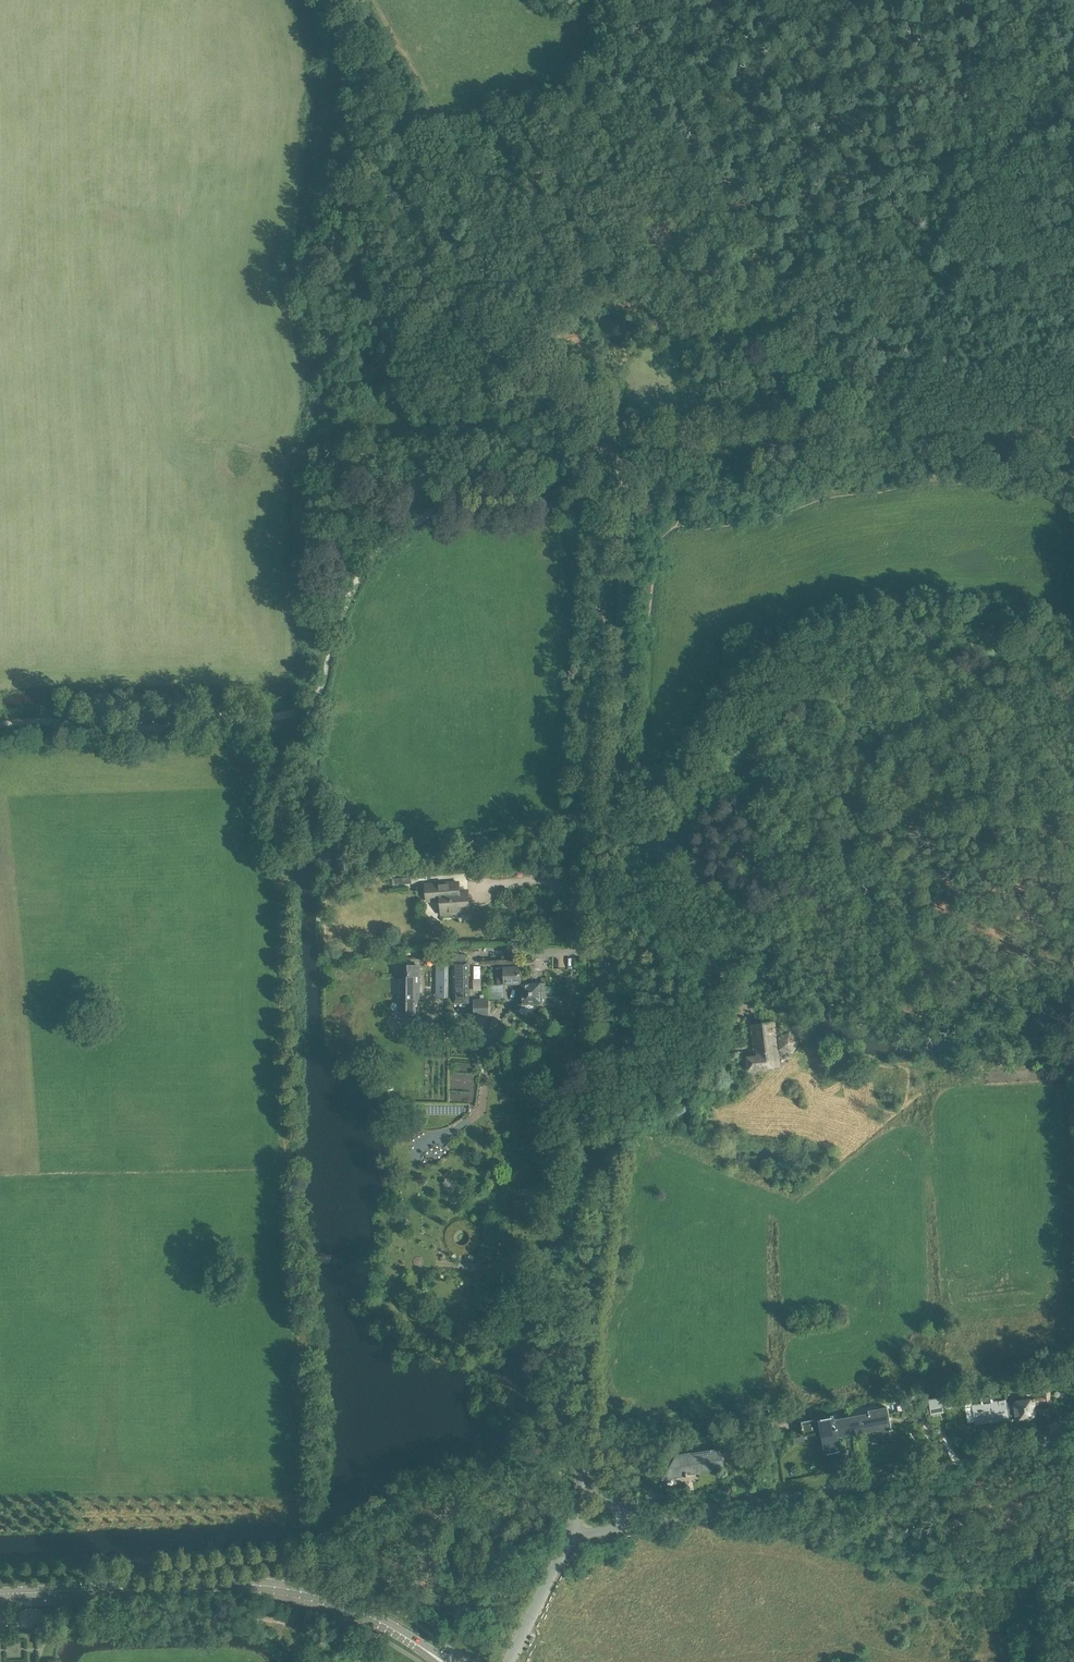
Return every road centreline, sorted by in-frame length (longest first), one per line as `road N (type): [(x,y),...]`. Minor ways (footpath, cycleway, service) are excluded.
road 1 (unclassified): [(605,853),(621,466),(601,429),(480,300),(338,0)]
road 2 (track): [(0,722),(133,728),(305,709),(327,673),(354,583),(399,531),(468,500),(625,503)]
road 3 (residential): [(581,1477),(582,1364),(606,1178),(605,853)]
road 4 (tertiary): [(447,1661),(347,1607),(284,1591),(0,1594)]
road 5 (residential): [(1073,1426),(1000,1461),(637,1524)]
road 6 (track): [(614,450),(294,459)]
road 7 (track): [(282,715),(280,876)]
road 8 (residential): [(569,1536),(509,1661)]

